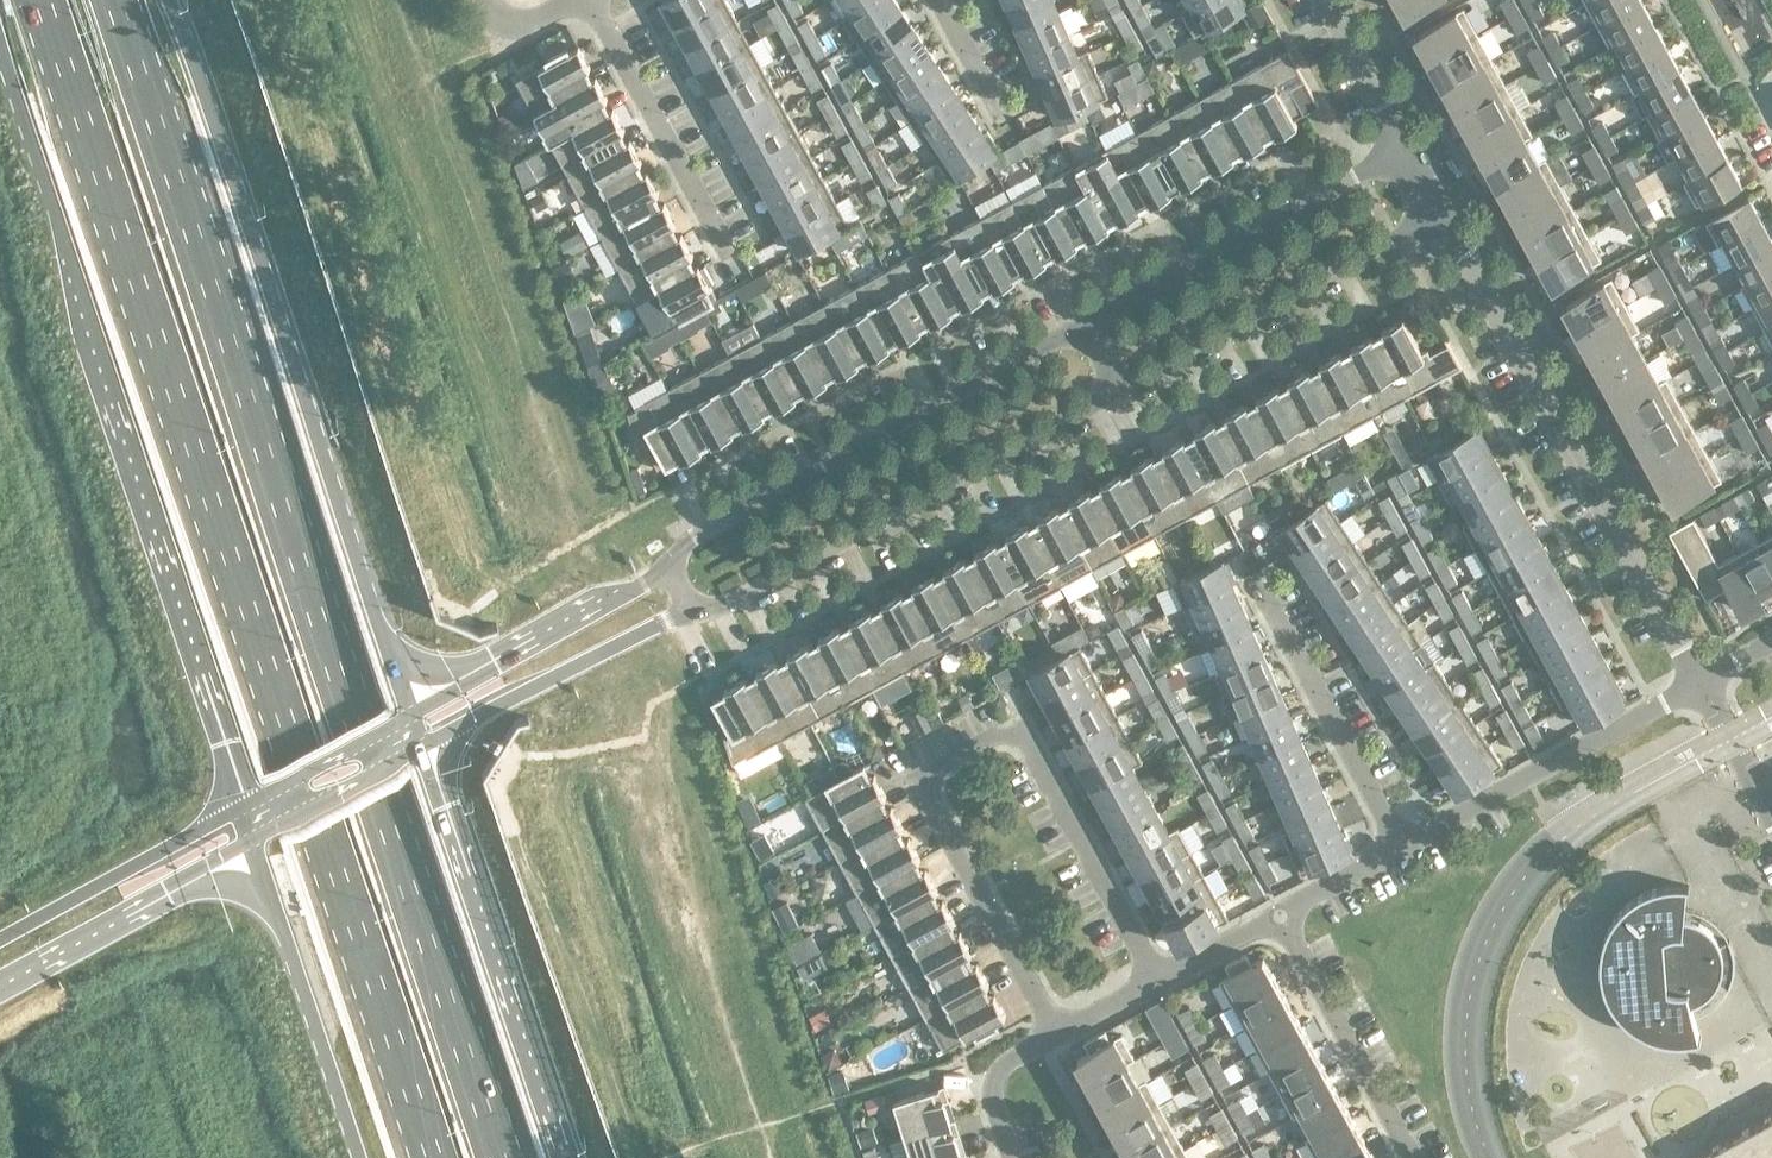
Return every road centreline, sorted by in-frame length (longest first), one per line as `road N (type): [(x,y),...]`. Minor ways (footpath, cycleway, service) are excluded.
road 1 (trunk): [(35,0),(351,911),(428,1157)]
road 2 (trunk): [(501,1157),(118,0)]
road 3 (trunk): [(0,43),(82,331),(239,812)]
road 4 (trunk): [(407,718),(166,0)]
road 5 (residential): [(1157,979),(1029,742),(998,730),(933,764),(930,792),(1050,1035)]
road 6 (residential): [(1701,682),(1435,211)]
road 7 (residential): [(685,608),(734,599),(1118,389)]
road 8 (residential): [(1079,321),(707,525),(668,568)]
road 9 (trunk): [(560,1157),(419,751)]
road 10 (residential): [(1402,148),(1079,321)]
road 11 (residential): [(1118,389),(1435,211)]
road 12 (residential): [(1396,849),(1701,682)]
road 13 (trunk): [(251,844),(358,1157)]
road 14 (residential): [(1396,849),(1240,560)]
road 15 (unclassified): [(419,751),(685,608)]
road 16 (residential): [(732,265),(588,0)]
road 17 (unclassified): [(0,980),(251,844)]
road 18 (residential): [(1419,1157),(1279,914)]
road 19 (unclassified): [(239,812),(0,941)]
road 20 (unclassified): [(606,602),(407,718)]
road 21 (unclassified): [(407,718),(239,812)]
road 22 (unclassified): [(251,844),(419,751)]
road 23 (residential): [(1402,148),(1323,0)]
road 24 (residential): [(1009,1157),(995,1091),(999,1075),(1050,1035)]
road 25 (residential): [(1157,979),(1279,914)]
road 26 (residential): [(1279,914),(1396,849)]
road 27 (residential): [(994,113),(936,0)]
road 28 (residential): [(1764,791),(1701,682)]
road 29 (residential): [(1050,1035),(1157,979)]

